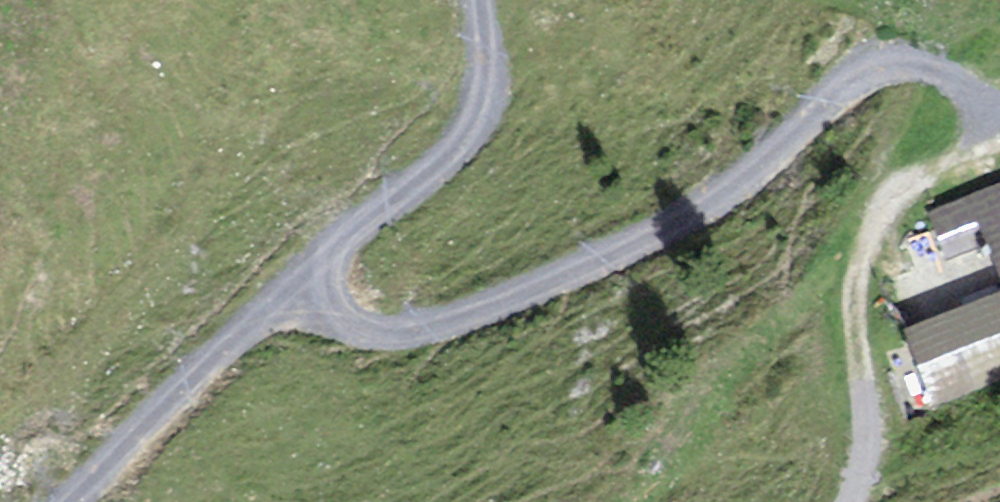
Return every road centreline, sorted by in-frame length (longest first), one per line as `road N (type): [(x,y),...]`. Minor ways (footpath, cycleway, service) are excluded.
road 1 (track): [(304,271),(333,310),(357,323),(427,322),(675,226),(740,180),(847,79),(870,69),(899,65),(948,76),(989,120)]
road 2 (track): [(851,501),(864,454),(855,305),(863,252),(897,191),(977,143),(989,120)]
road 3 (track): [(304,271),(477,127),(490,96),(481,0)]
road 4 (track): [(55,501),(304,271)]

